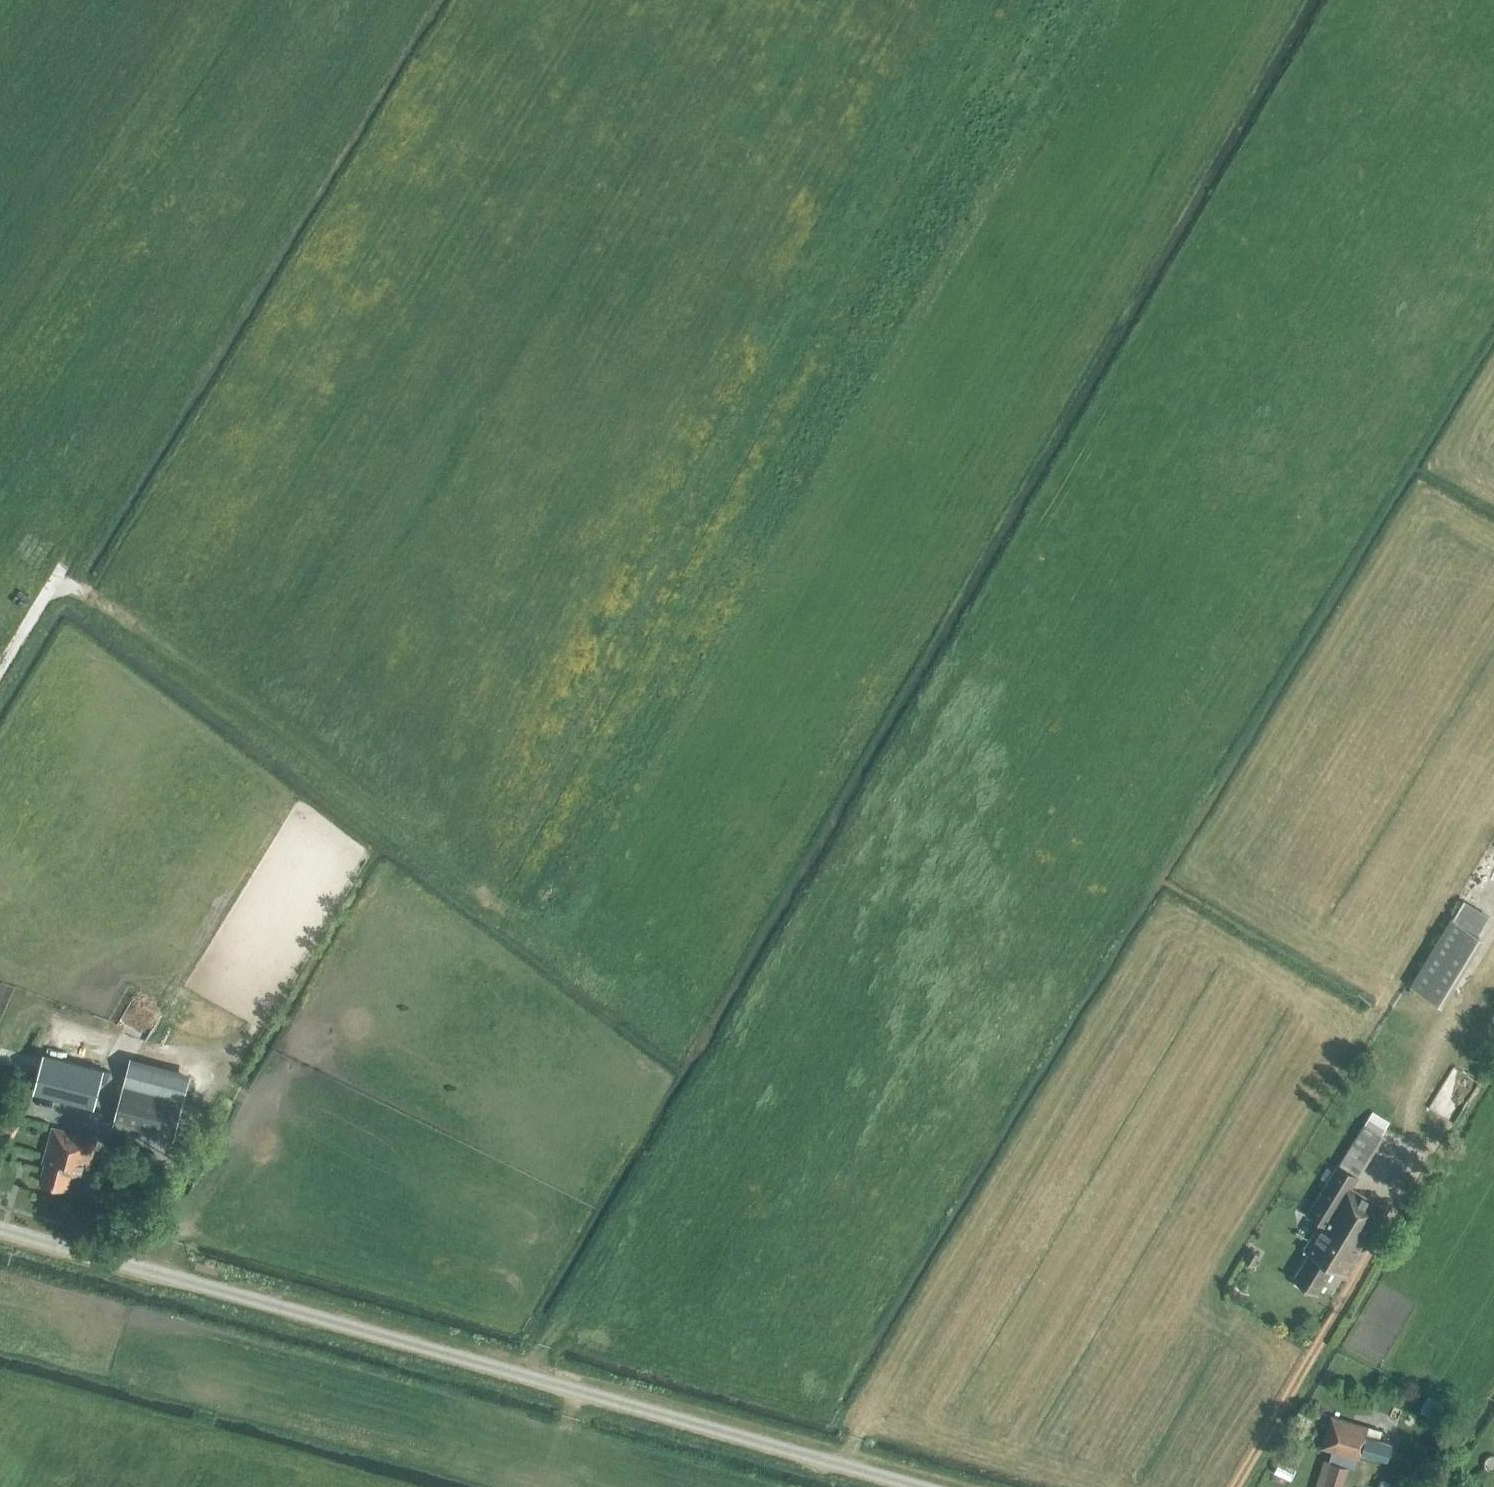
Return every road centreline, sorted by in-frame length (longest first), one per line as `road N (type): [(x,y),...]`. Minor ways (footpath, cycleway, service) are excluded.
road 1 (unclassified): [(906,1486),(0,1232)]

